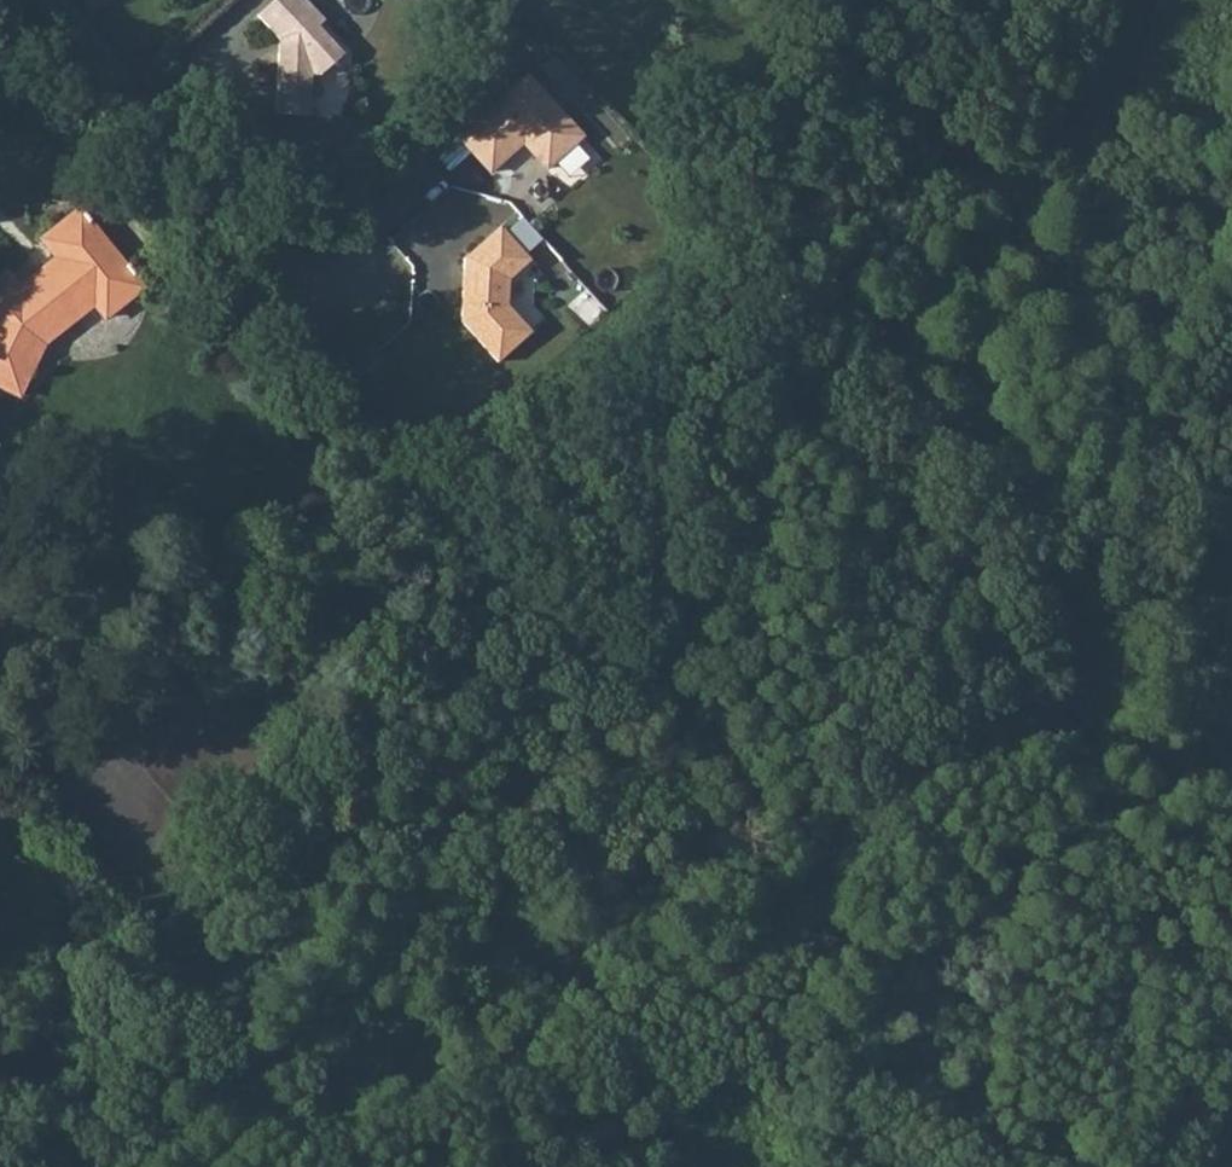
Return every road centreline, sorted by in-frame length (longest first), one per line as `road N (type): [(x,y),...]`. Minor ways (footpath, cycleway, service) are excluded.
road 1 (residential): [(0,10),(156,200),(239,262),(341,305)]

